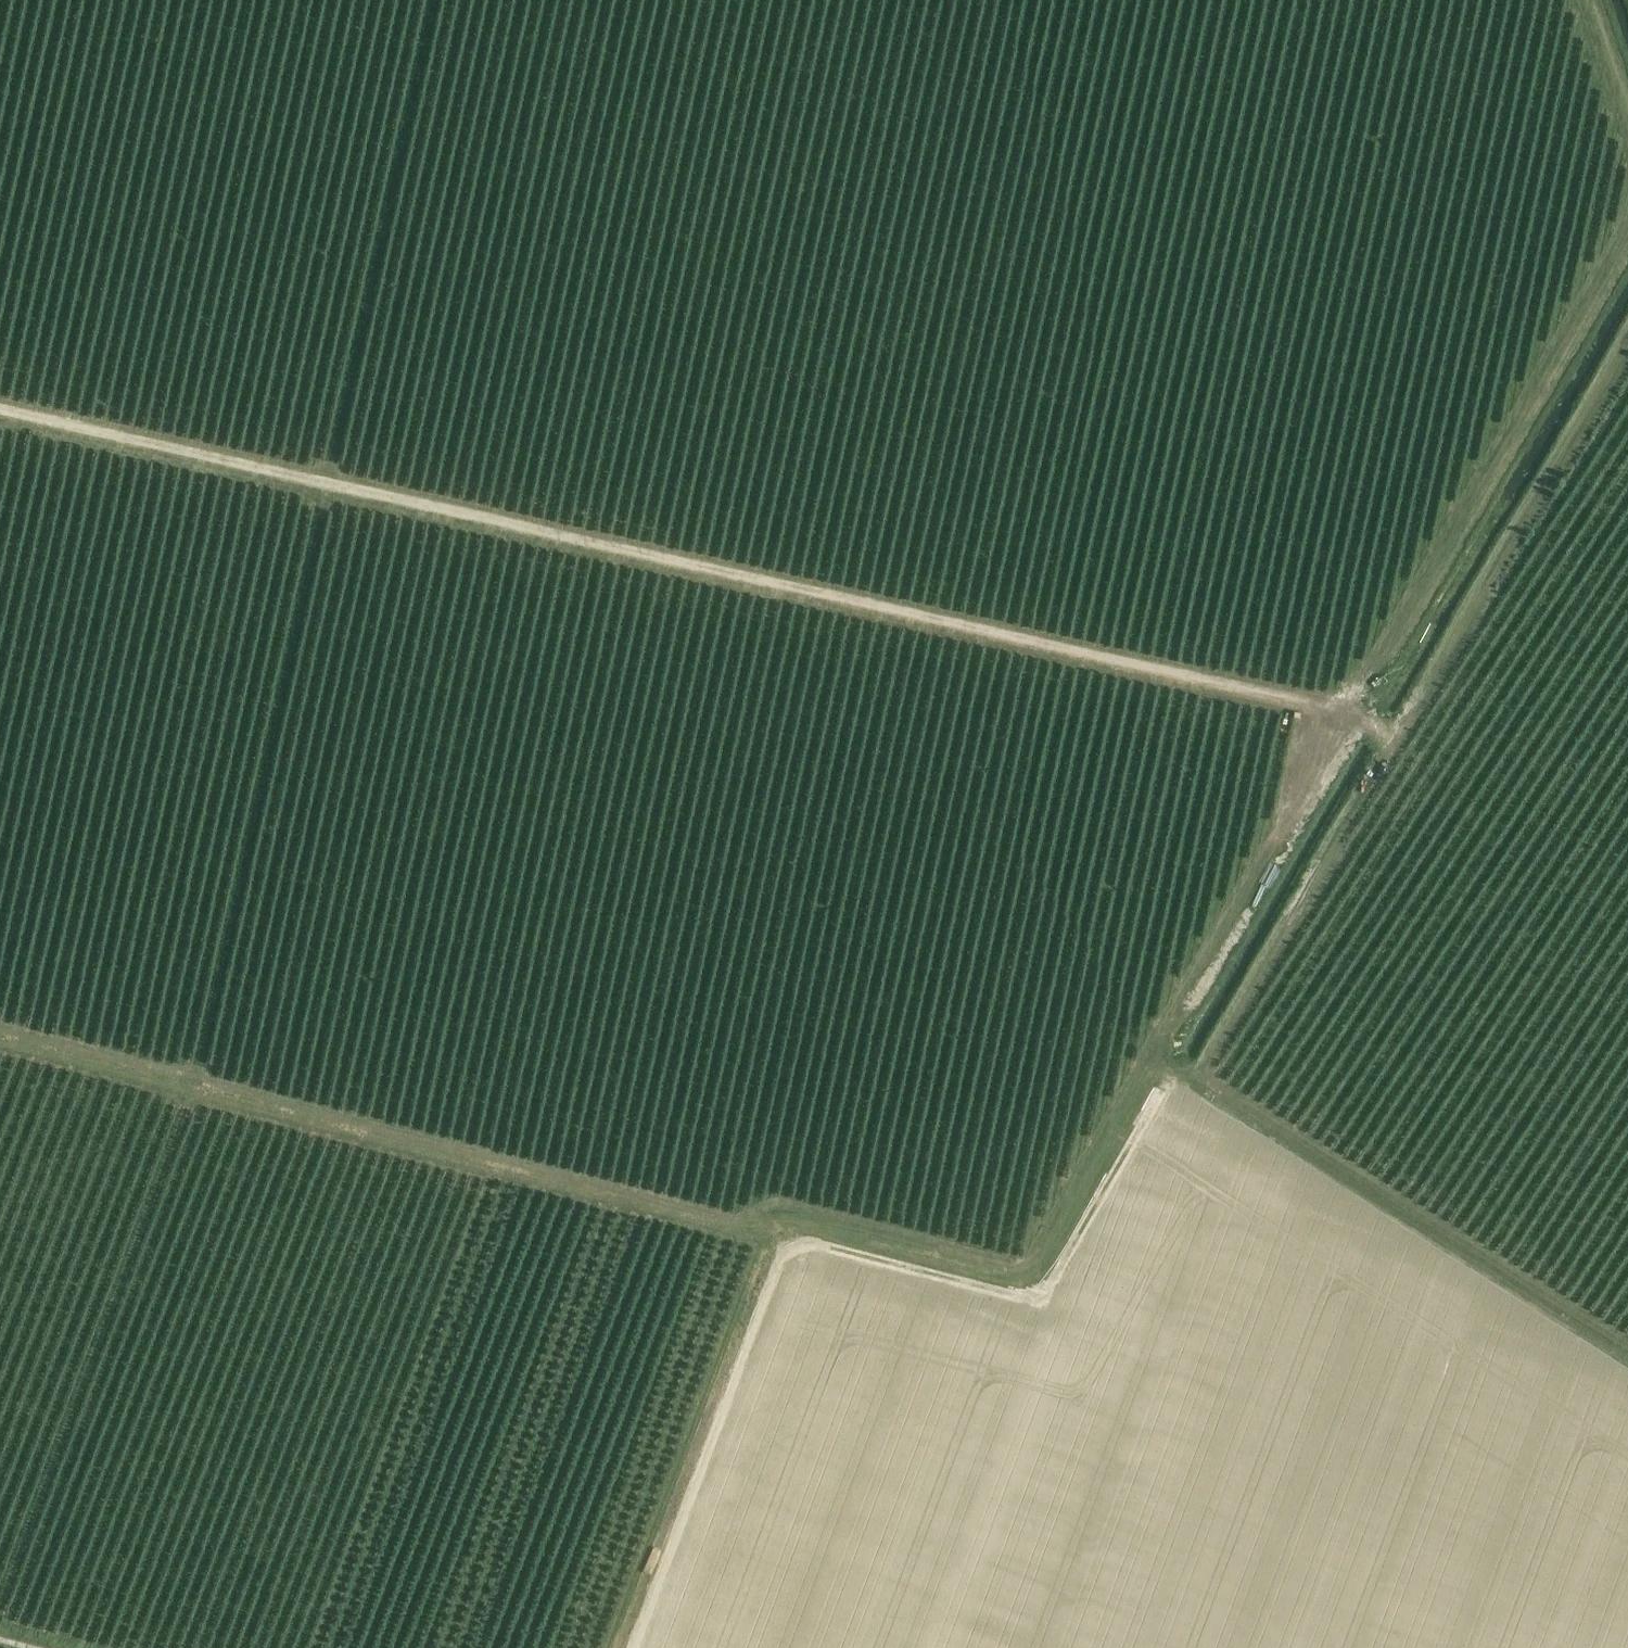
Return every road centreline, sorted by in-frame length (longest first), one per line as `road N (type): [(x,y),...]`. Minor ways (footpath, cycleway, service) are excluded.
road 1 (track): [(1163,1082),(1027,1302),(805,1241),(784,1254),(636,1647)]

